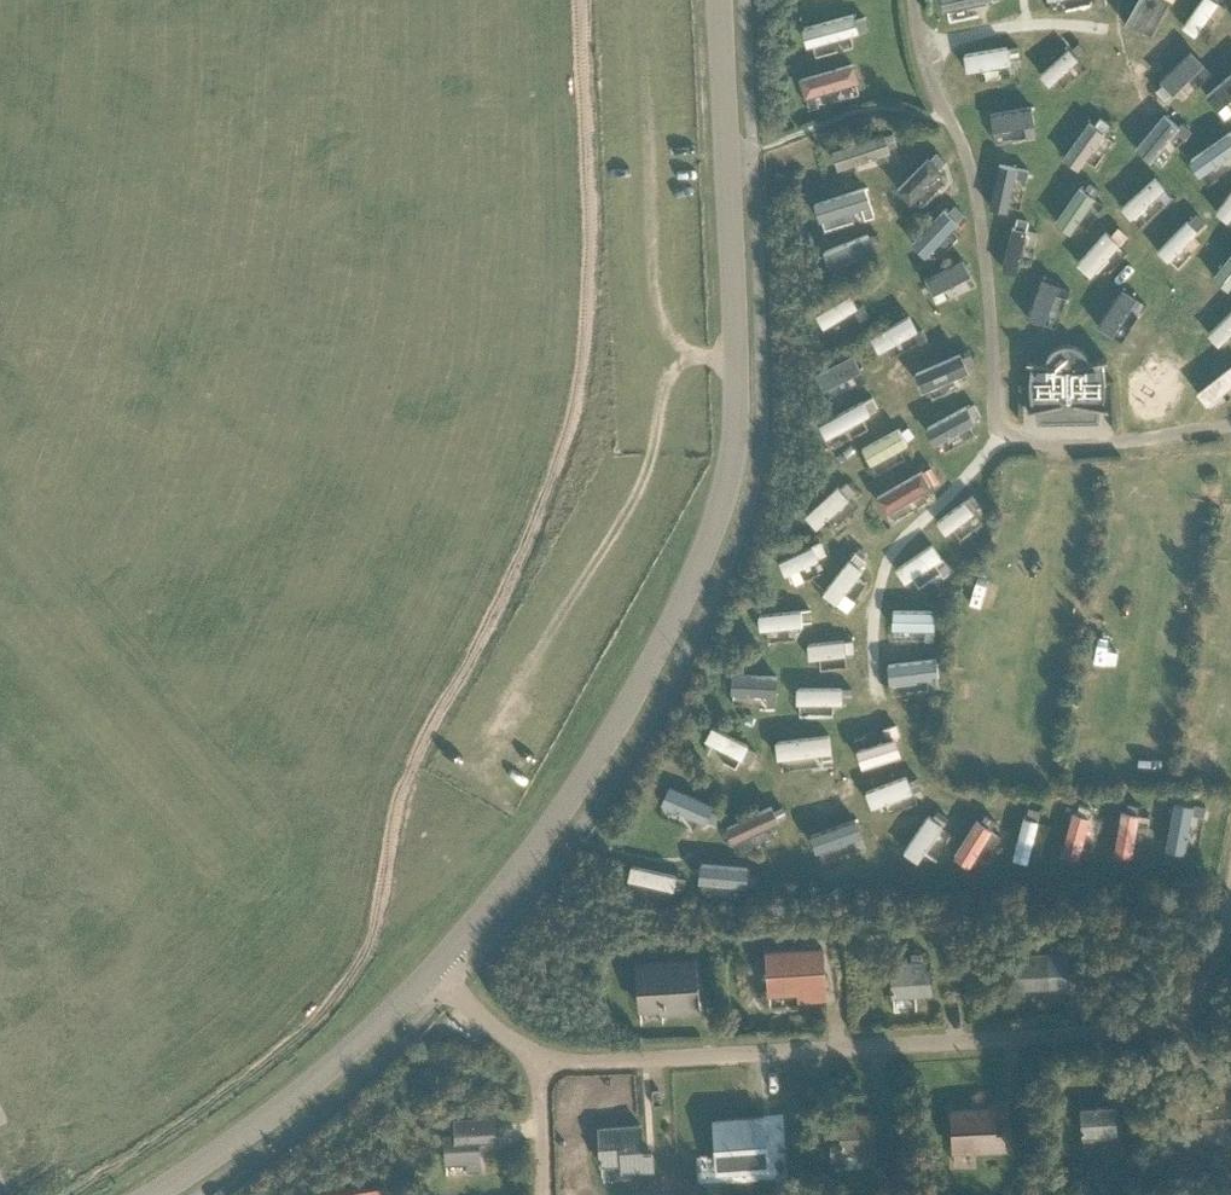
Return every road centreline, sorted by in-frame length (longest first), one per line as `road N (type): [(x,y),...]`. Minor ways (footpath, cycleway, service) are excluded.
road 1 (unclassified): [(148,1194),(306,1086),(434,969),(568,801),(646,685),(686,603),(737,447),(716,0)]

